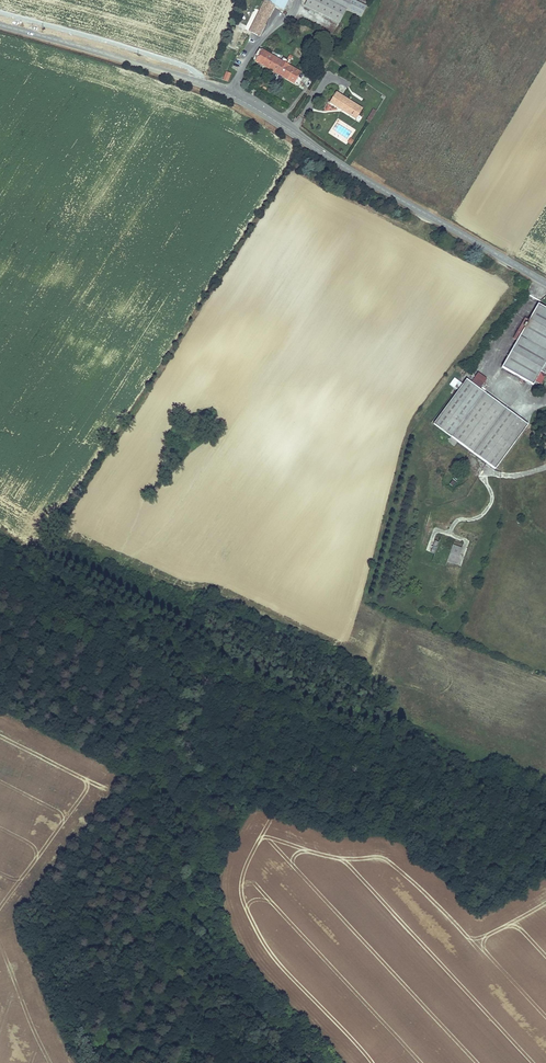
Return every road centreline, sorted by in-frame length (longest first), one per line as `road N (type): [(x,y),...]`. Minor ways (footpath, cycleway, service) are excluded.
road 1 (tertiary): [(0,24),(234,94),(545,282)]

